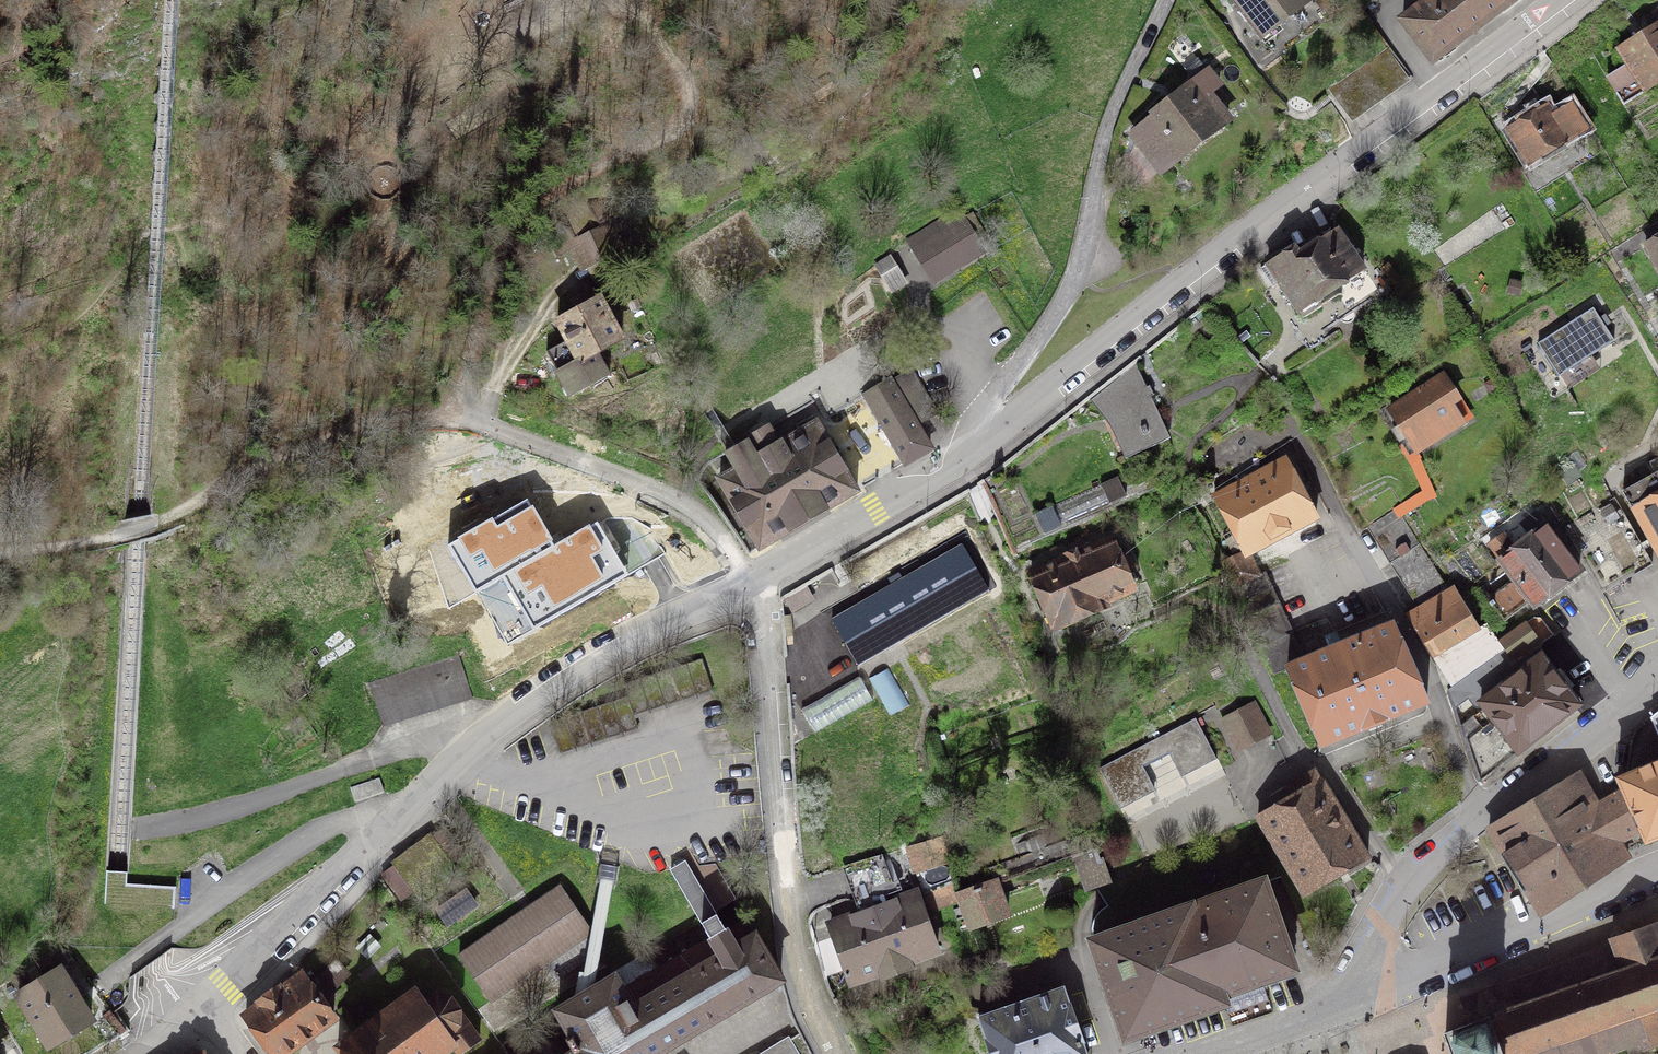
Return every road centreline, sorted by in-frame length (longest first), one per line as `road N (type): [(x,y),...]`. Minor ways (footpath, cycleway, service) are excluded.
road 1 (residential): [(997,426),(1559,0)]
road 2 (residential): [(200,1006),(489,741),(622,654),(754,589)]
road 3 (track): [(650,0),(685,86),(685,118),(524,206),(509,227),(451,412)]
road 4 (track): [(0,557),(160,523),(363,422),(451,412)]
road 5 (residential): [(837,1053),(789,903),(768,630),(754,589)]
road 6 (unclassified): [(997,426),(1003,380),(1070,297),(1095,235),(1115,120),(1175,0)]
road 7 (residential): [(1295,428),(1434,694),(1477,818)]
road 8 (residential): [(451,412),(698,512),(754,589)]
road 9 (residential): [(1341,1005),(1657,872)]
road 10 (residential): [(754,589),(997,426)]
road 11 (residential): [(1341,1005),(1401,891),(1477,818)]
road 12 (residential): [(1477,818),(1657,684)]
road 13 (residential): [(1195,1053),(1341,1005)]

